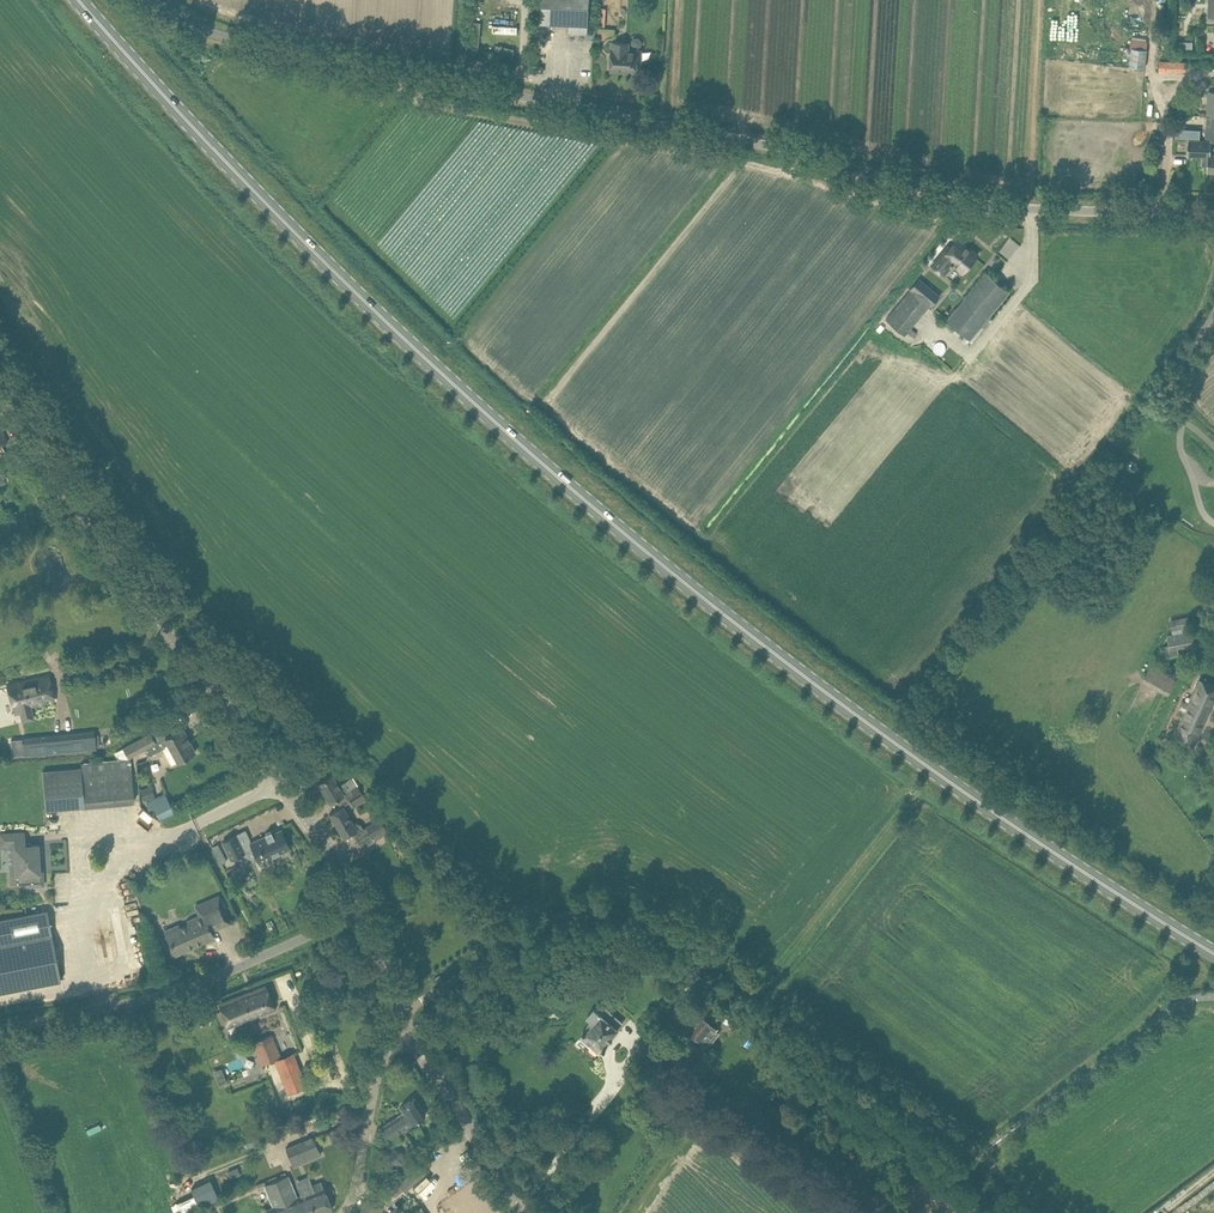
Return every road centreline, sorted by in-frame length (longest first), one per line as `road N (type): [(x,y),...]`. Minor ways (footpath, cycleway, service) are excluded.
road 1 (secondary): [(1213,954),(893,743),(643,551),(469,402),(245,181),(86,0)]
road 2 (unclassified): [(1213,215),(1014,205),(687,127),(232,40),(155,0)]
road 3 (residential): [(1050,1212),(696,944),(648,916),(619,909),(553,920),(398,1011)]
road 4 (unclassified): [(361,913),(305,817),(0,396)]
road 5 (unclassified): [(361,913),(175,991),(0,1028)]
road 6 (unclassified): [(525,1212),(405,1030)]
road 7 (unclassified): [(344,1212),(378,1068),(405,1030)]

